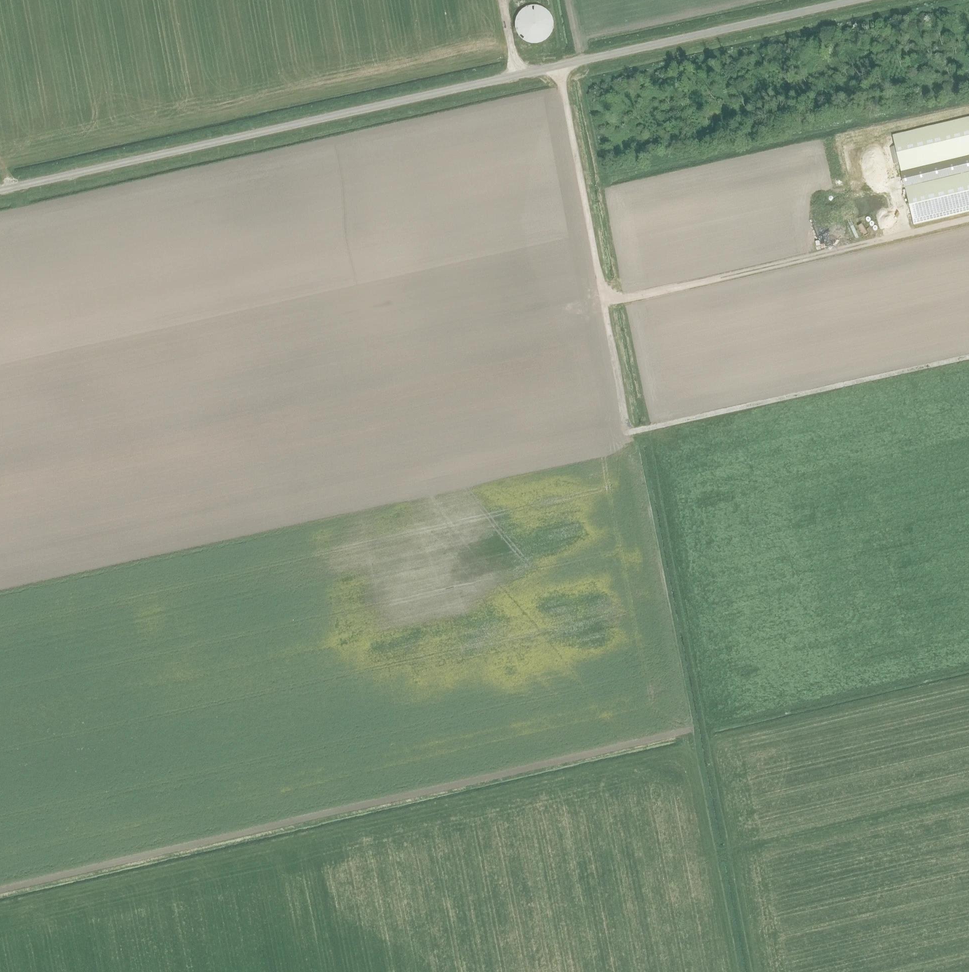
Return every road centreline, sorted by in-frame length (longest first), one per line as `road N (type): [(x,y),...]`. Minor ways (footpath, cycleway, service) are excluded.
road 1 (unclassified): [(833,0),(0,187)]

